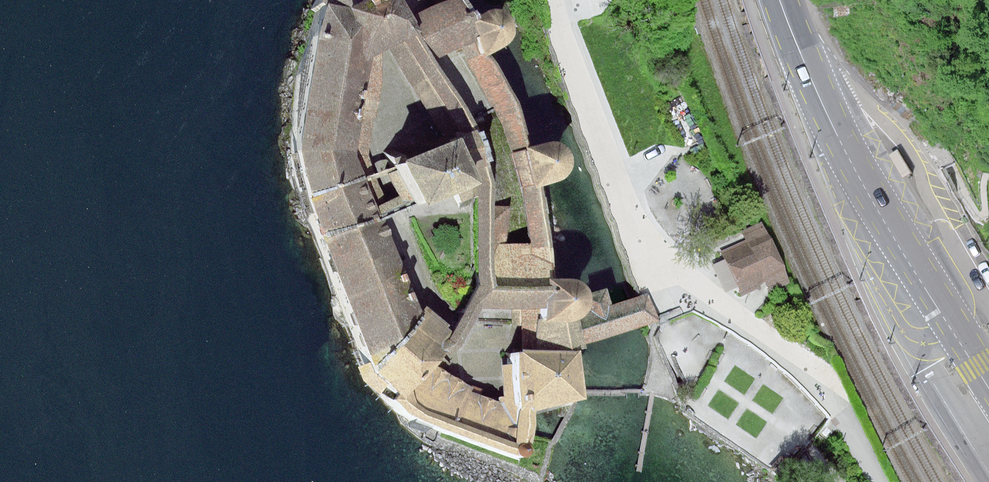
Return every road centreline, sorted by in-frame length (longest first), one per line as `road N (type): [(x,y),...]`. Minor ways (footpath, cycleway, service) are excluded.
road 1 (primary): [(779,0),(855,168),(988,384)]

